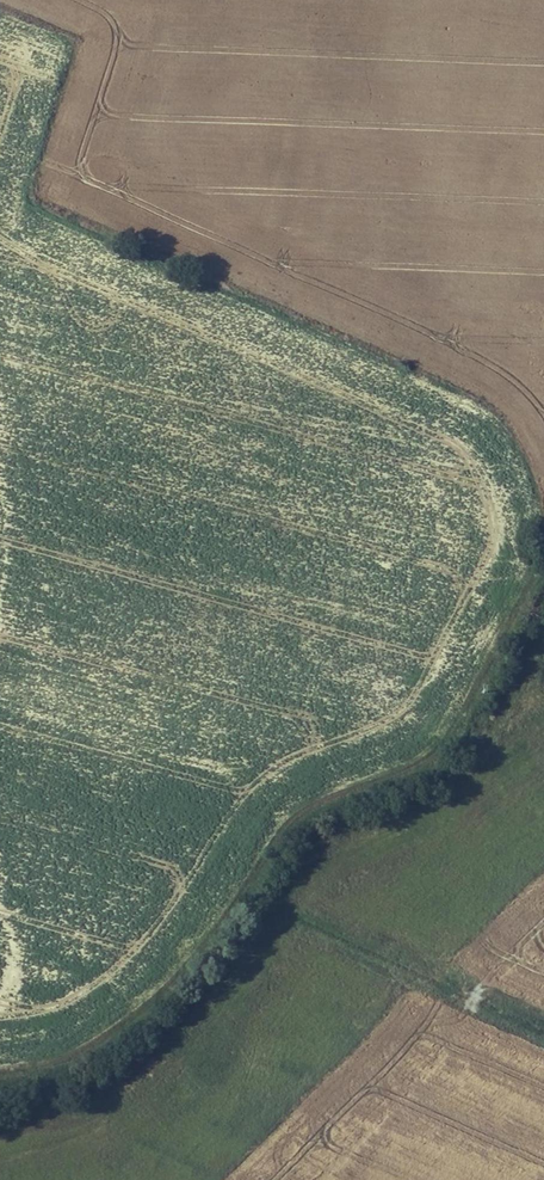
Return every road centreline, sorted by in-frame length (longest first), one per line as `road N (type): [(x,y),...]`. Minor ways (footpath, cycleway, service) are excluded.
road 1 (track): [(0,1073),(76,1053),(141,1009),(208,934),(271,837),(310,803),(433,751),(543,561)]
road 2 (track): [(543,1042),(293,926),(314,874),(393,813),(464,783),(543,654)]

